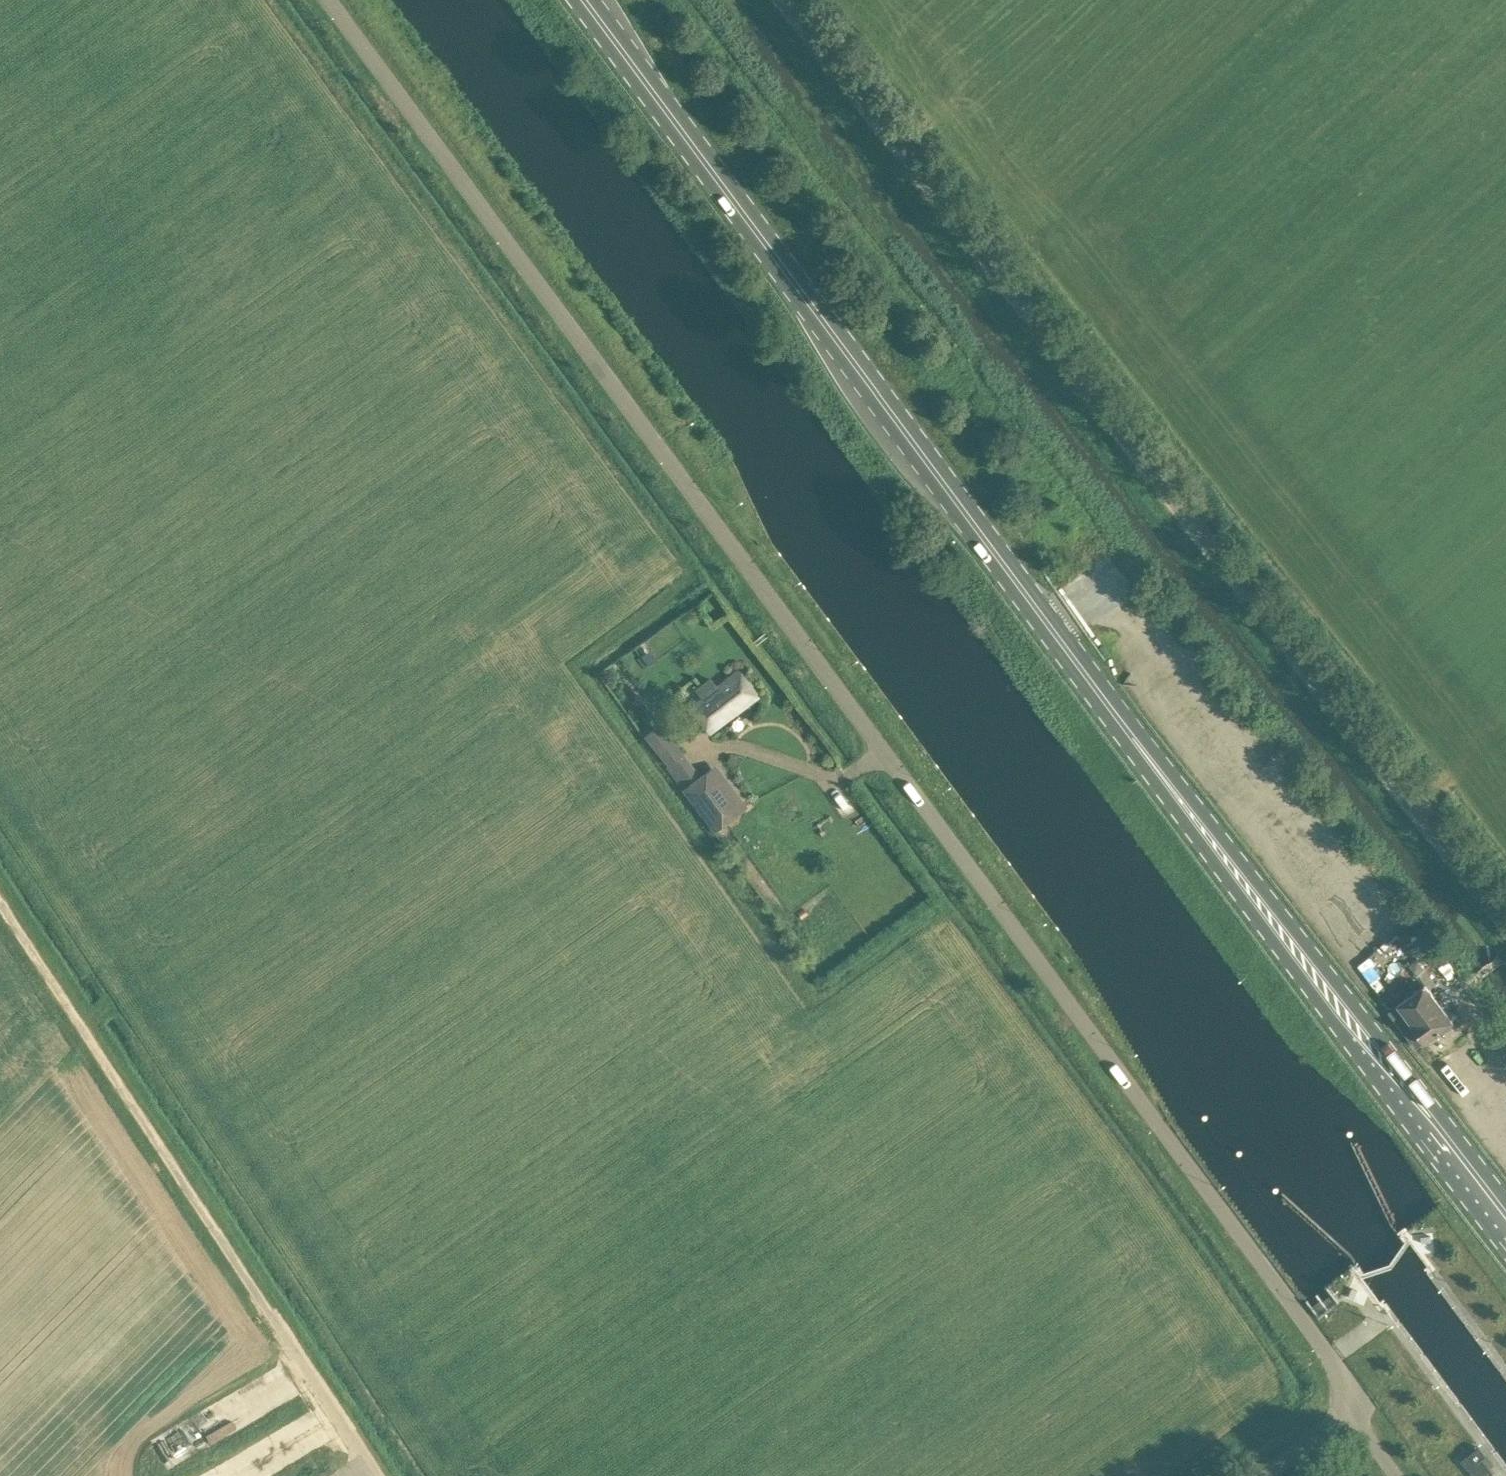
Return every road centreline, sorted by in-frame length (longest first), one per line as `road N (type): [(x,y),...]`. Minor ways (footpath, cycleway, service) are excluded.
road 1 (unclassified): [(1349,1414),(1336,1364),(322,0)]
road 2 (primary): [(1378,1051),(583,0)]
road 3 (unclassified): [(1505,930),(774,0)]
road 4 (primary): [(1378,1051),(1421,1127),(1505,1243)]
road 5 (primary): [(1505,1200),(1378,1051)]

